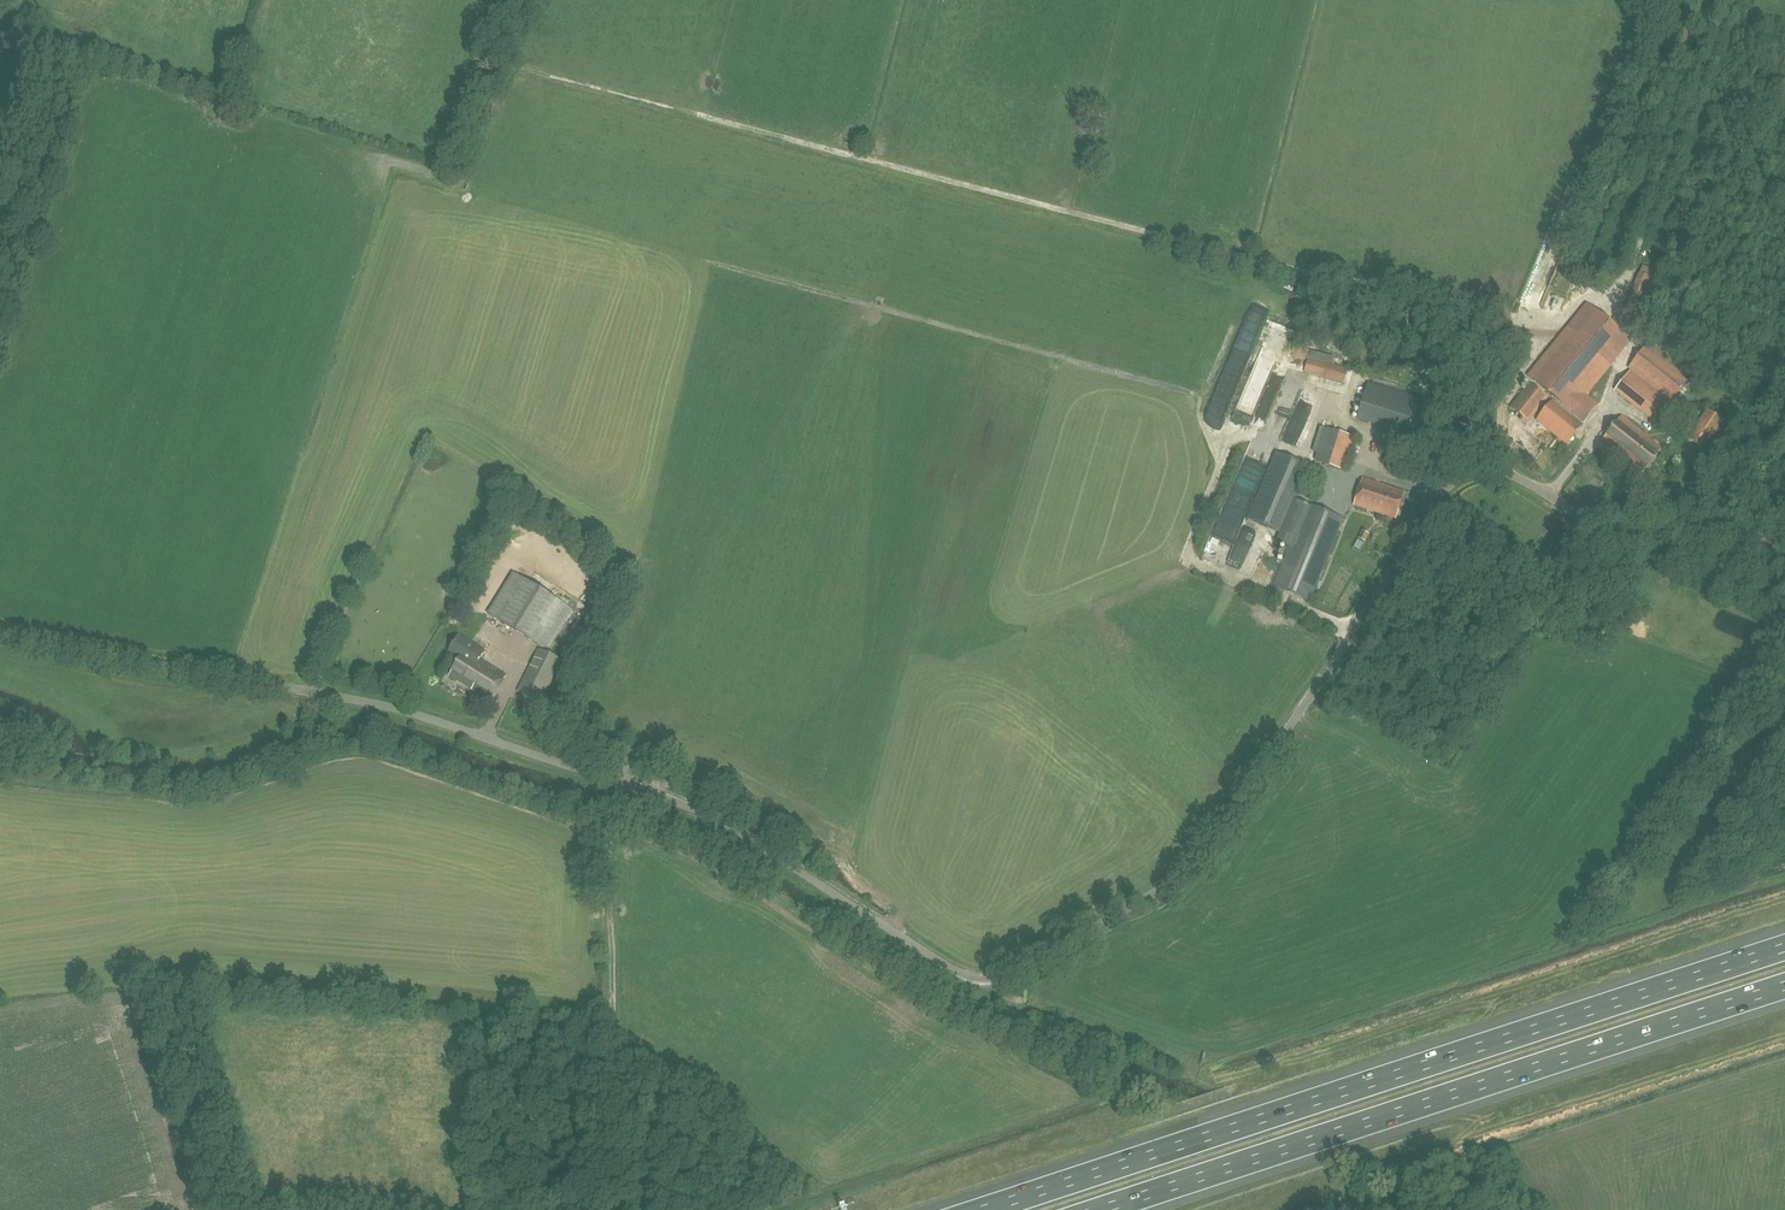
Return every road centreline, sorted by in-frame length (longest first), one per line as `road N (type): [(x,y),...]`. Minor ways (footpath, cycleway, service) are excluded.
road 1 (unclassified): [(1784,540),(1735,525),(1609,525),(1509,473),(1471,469),(1189,864),(1158,890),(1067,933),(1004,975),(977,981),(683,807),(383,707),(0,632)]
road 2 (motorway): [(1784,948),(985,1209)]
road 3 (motorway): [(1100,1209),(1784,986)]
road 4 (track): [(610,818),(618,1209)]

